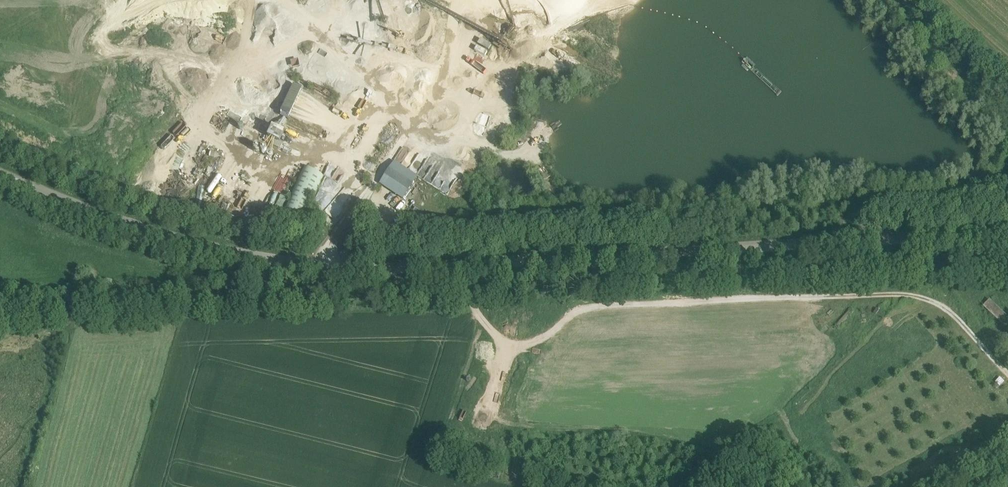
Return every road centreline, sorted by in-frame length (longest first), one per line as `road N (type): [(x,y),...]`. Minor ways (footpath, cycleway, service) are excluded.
road 1 (unclassified): [(1007,226),(345,270),(172,238),(0,172)]

